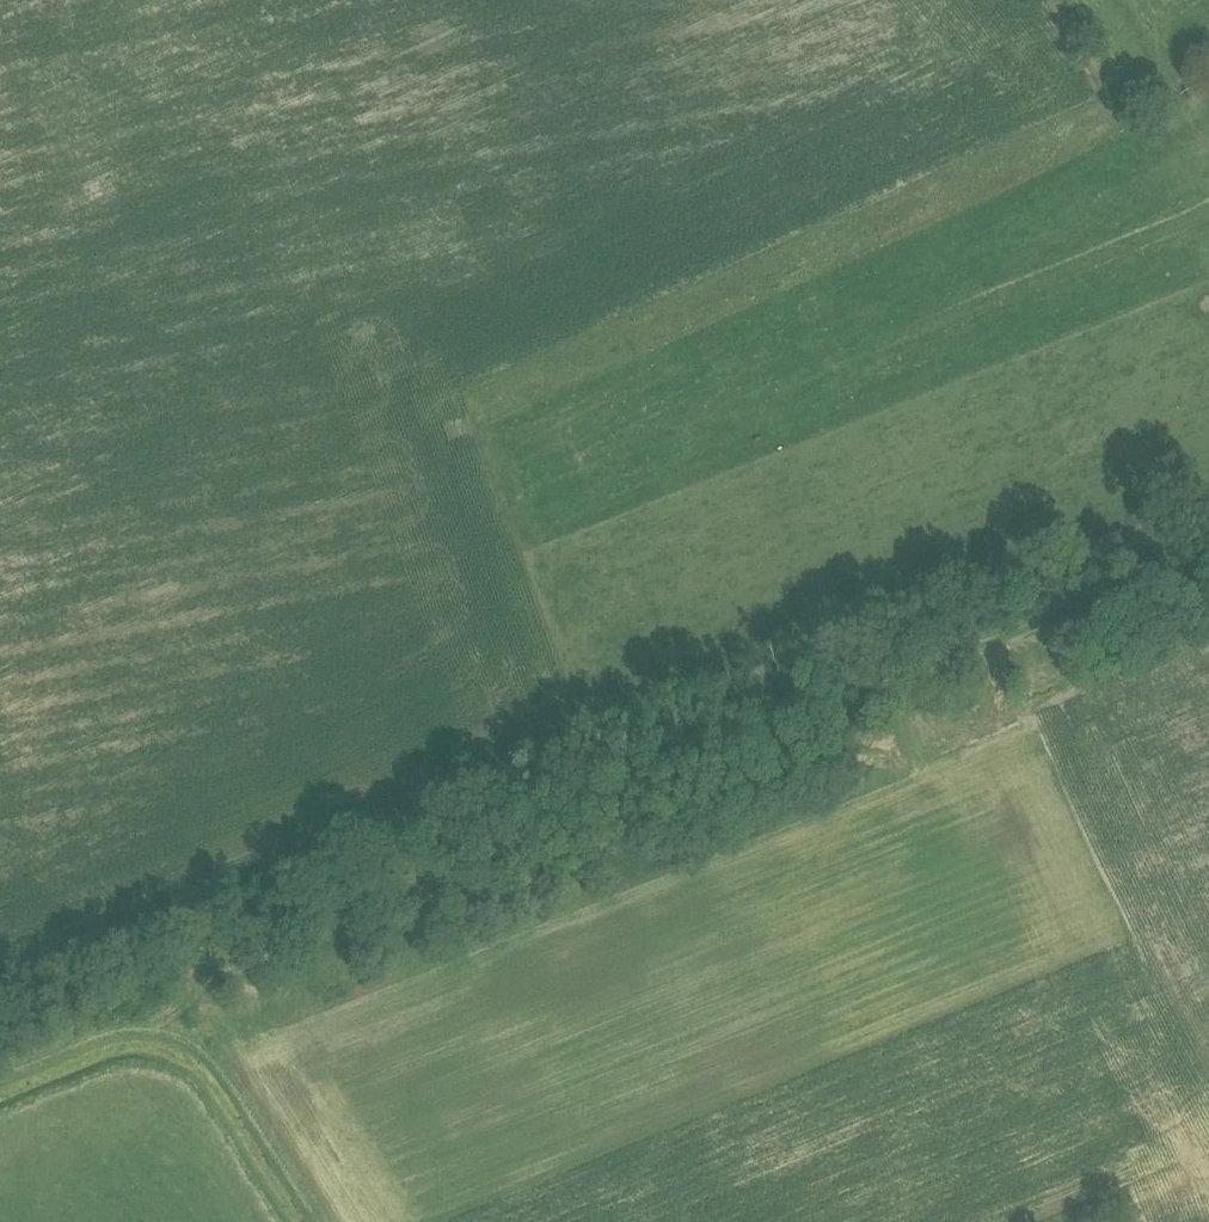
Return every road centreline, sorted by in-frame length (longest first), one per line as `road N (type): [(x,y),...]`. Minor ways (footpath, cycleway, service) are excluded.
road 1 (track): [(1208,557),(195,966)]

